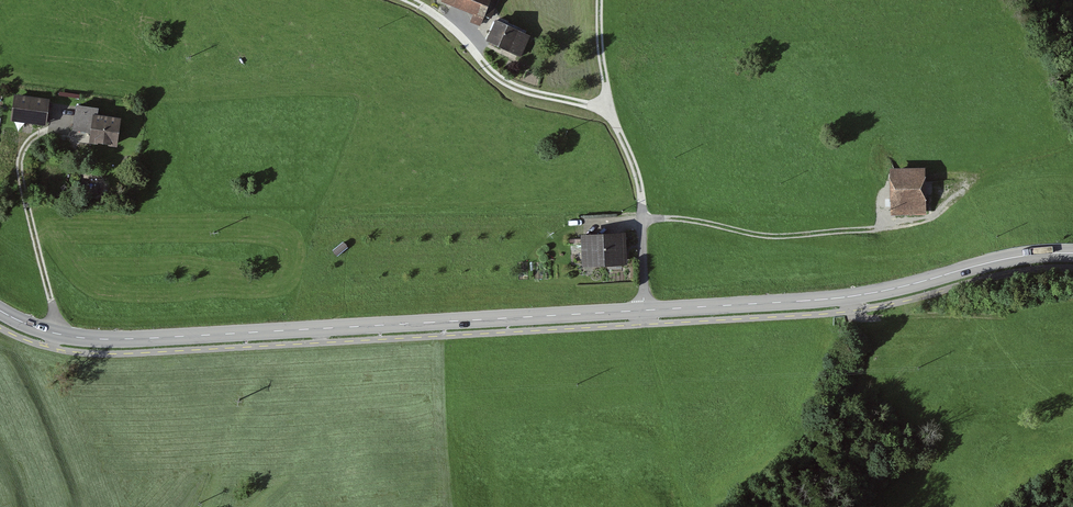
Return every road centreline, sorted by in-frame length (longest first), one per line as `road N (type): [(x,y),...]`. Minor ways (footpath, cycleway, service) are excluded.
road 1 (tertiary): [(0,313),(46,334),(163,339),(851,299),(1023,258),(1072,256)]
road 2 (track): [(642,221),(687,220),(776,236),(901,224),(928,218),(982,175),(1061,149)]
road 3 (track): [(599,0),(604,83),(643,206),(642,327)]
road 4 (track): [(405,0),(443,19),(505,83),(613,119)]

